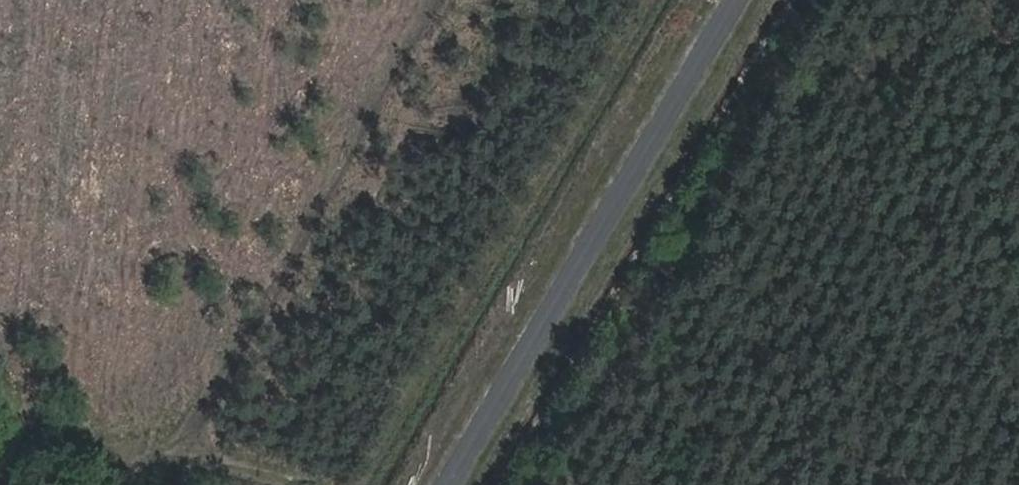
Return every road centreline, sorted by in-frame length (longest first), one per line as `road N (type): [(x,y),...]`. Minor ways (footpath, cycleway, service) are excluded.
road 1 (unclassified): [(734,0),(445,484)]
road 2 (track): [(638,0),(351,484)]

